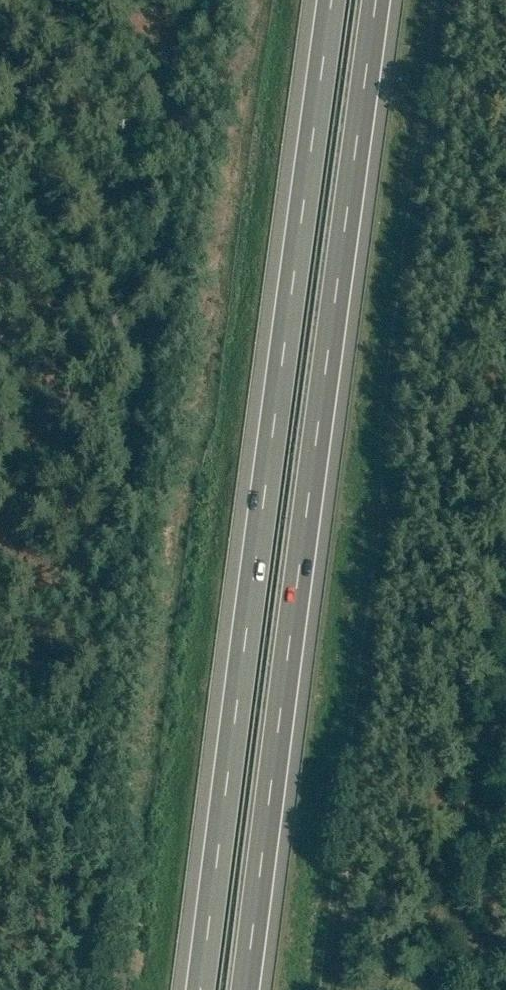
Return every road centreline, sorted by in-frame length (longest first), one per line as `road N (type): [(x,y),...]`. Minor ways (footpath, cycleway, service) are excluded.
road 1 (motorway): [(244,989),(377,0)]
road 2 (motorway): [(332,0),(199,989)]

